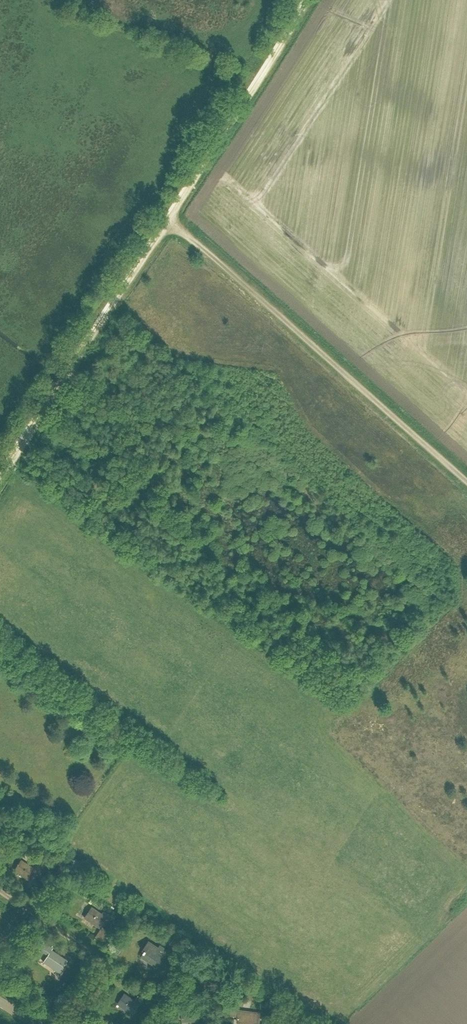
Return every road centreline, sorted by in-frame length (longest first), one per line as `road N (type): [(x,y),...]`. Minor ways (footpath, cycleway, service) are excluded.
road 1 (track): [(310,0),(0,477)]
road 2 (track): [(466,486),(165,218)]
road 3 (track): [(111,962),(0,891)]

